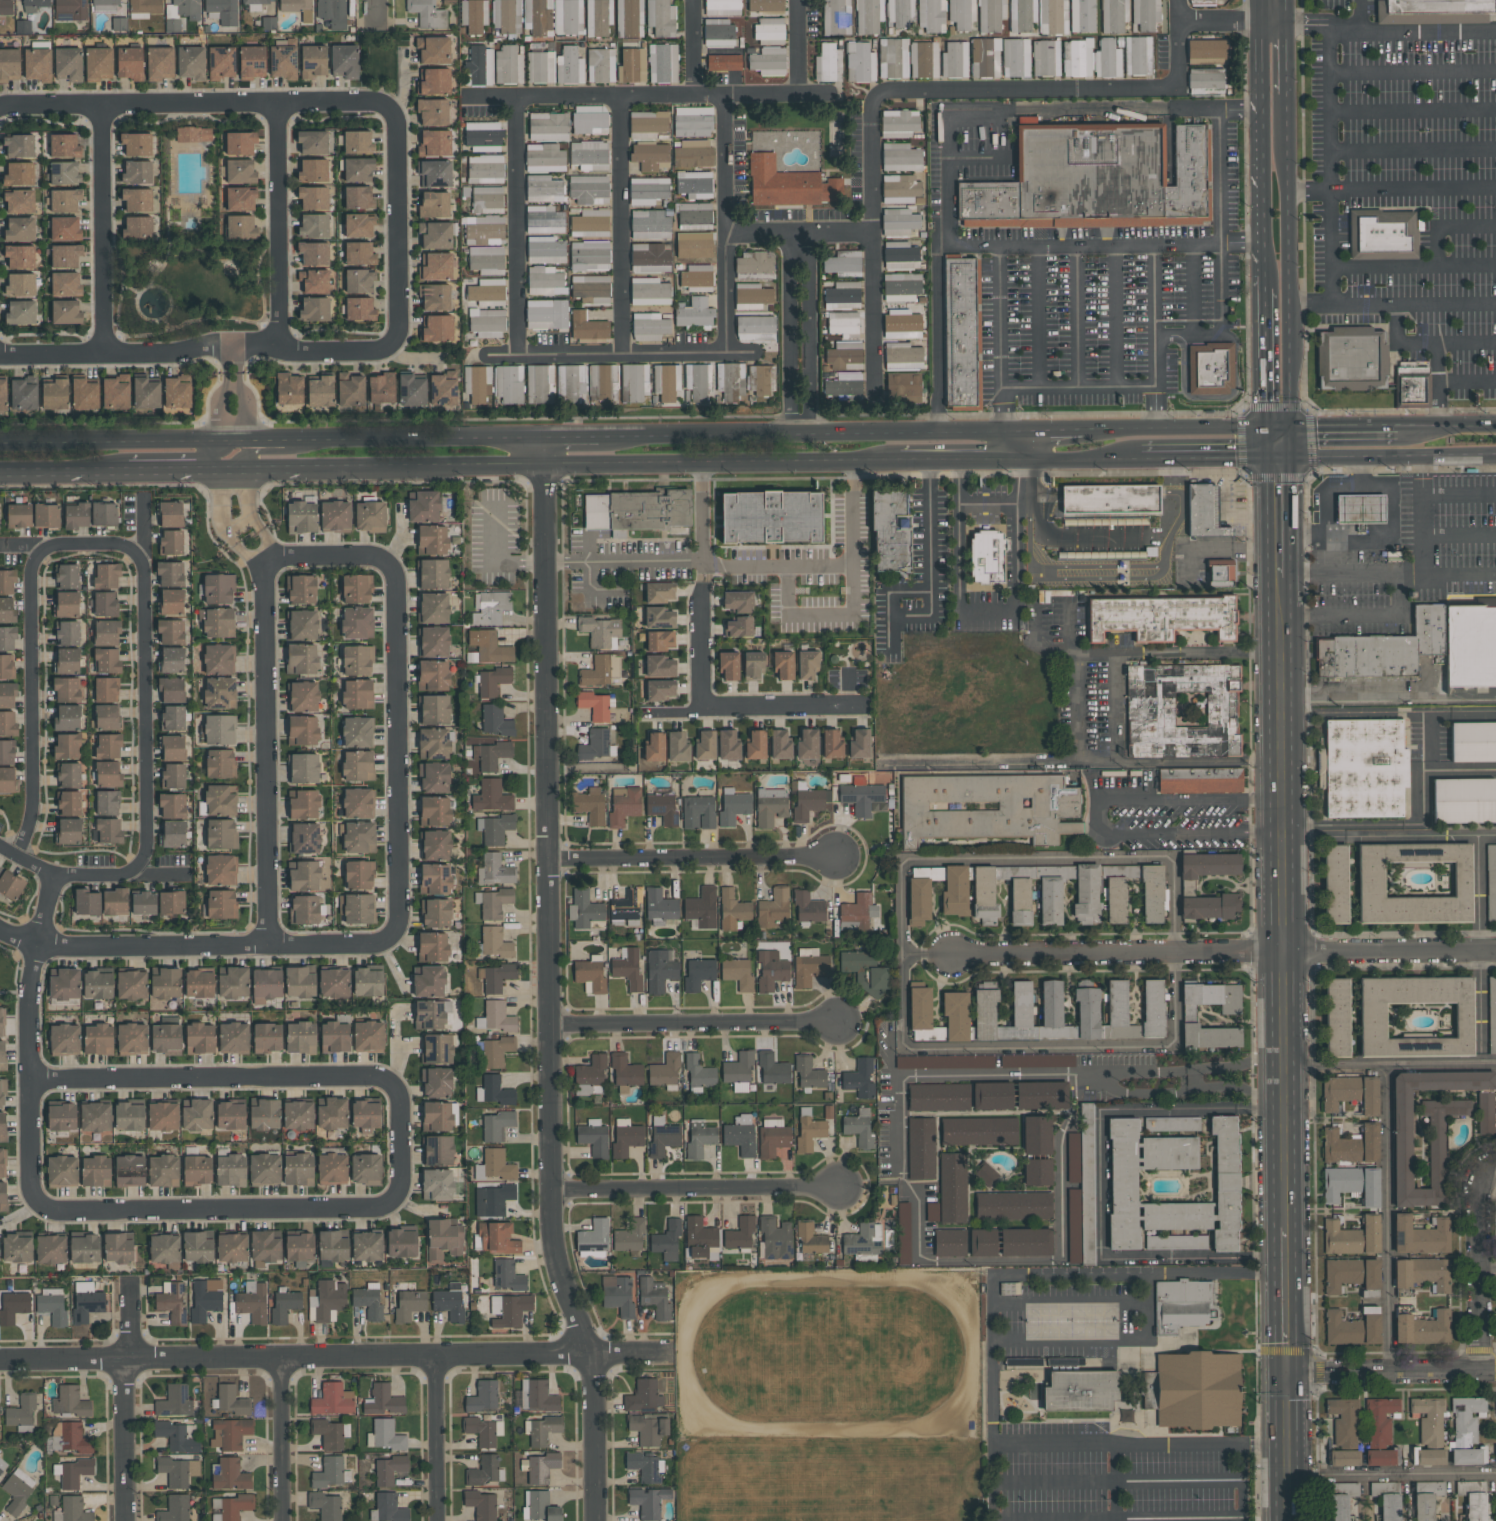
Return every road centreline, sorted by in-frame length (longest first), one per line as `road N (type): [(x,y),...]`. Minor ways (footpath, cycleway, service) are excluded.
road 1 (residential): [(544,437),(552,1228),(593,1377),(595,1520)]
road 2 (residential): [(0,353),(375,352),(392,347),(399,332),(396,127),(383,106),(0,110)]
road 3 (residential): [(0,1359),(673,1353)]
road 4 (primary): [(292,469),(901,462)]
road 5 (residential): [(1176,85),(879,93),(870,113),(873,395)]
road 6 (residential): [(1495,953),(950,954)]
road 7 (primary): [(1012,432),(598,436)]
road 8 (residential): [(0,927),(53,944),(366,946),(387,937)]
road 9 (residential): [(265,943),(269,560)]
road 10 (residential): [(387,937),(401,915),(397,584),(387,561)]
road 11 (residential): [(143,492),(146,846),(137,866)]
road 12 (residential): [(474,98),(831,95)]
road 13 (residential): [(387,1080),(30,1079)]
road 14 (residential): [(38,1203),(60,1210),(388,1203)]
road 15 (secondary): [(1286,954),(1281,607)]
road 16 (secondary): [(1293,431),(1286,94)]
road 17 (residential): [(55,874),(29,995),(30,1188),(38,1203)]
road 18 (residential): [(40,551),(31,581),(31,810),(16,856)]
road 19 (residential): [(869,705),(701,706),(704,570)]
road 20 (residential): [(551,1189),(843,1187)]
road 21 (residential): [(547,860),(838,856)]
road 22 (residential): [(549,1024),(833,1023)]
road 23 (secondary): [(1288,1227),(1286,954)]
road 24 (residential): [(515,97),(517,355)]
road 25 (residential): [(619,97),(623,353)]
road 26 (residential): [(725,96),(727,352)]
road 27 (secondary): [(1258,24),(1264,275)]
road 28 (residential): [(274,106),(274,354)]
road 29 (residential): [(98,108),(103,354)]
road 30 (primary): [(231,442),(0,445)]
road 31 (primary): [(73,473),(292,469)]
road 32 (primary): [(544,437),(325,440)]
road 33 (primary): [(1278,459),(1495,456)]
road 34 (residential): [(517,355),(727,352)]
road 35 (residential): [(1495,1172),(1479,1192),(1479,1374)]
road 36 (residential): [(1495,1374),(1288,1375)]
road 37 (residential): [(799,233),(801,434)]
road 38 (primary): [(1267,431),(1083,431)]
road 39 (primary): [(73,473),(123,457),(209,456),(231,442)]
road 40 (residential): [(436,1520),(435,1356)]
road 41 (residential): [(280,1357),(282,1520)]
road 42 (residential): [(125,1358),(125,1520)]
road 43 (secondary): [(1288,1375),(1288,1227)]
road 44 (residential): [(0,846),(55,874),(119,875),(137,866)]
road 45 (secondary): [(1288,1520),(1288,1375)]
road 46 (secondary): [(1264,288),(1267,431)]
road 47 (residential): [(727,233),(870,232)]
road 48 (residential): [(0,545),(40,551),(117,544),(138,556)]
road 49 (primary): [(1140,460),(1278,459)]
road 50 (residential): [(388,1203),(398,1187),(400,1095),(387,1080)]
road 51 (primary): [(1017,462),(1140,460)]
road 52 (residential): [(387,561),(365,554),(269,560)]

